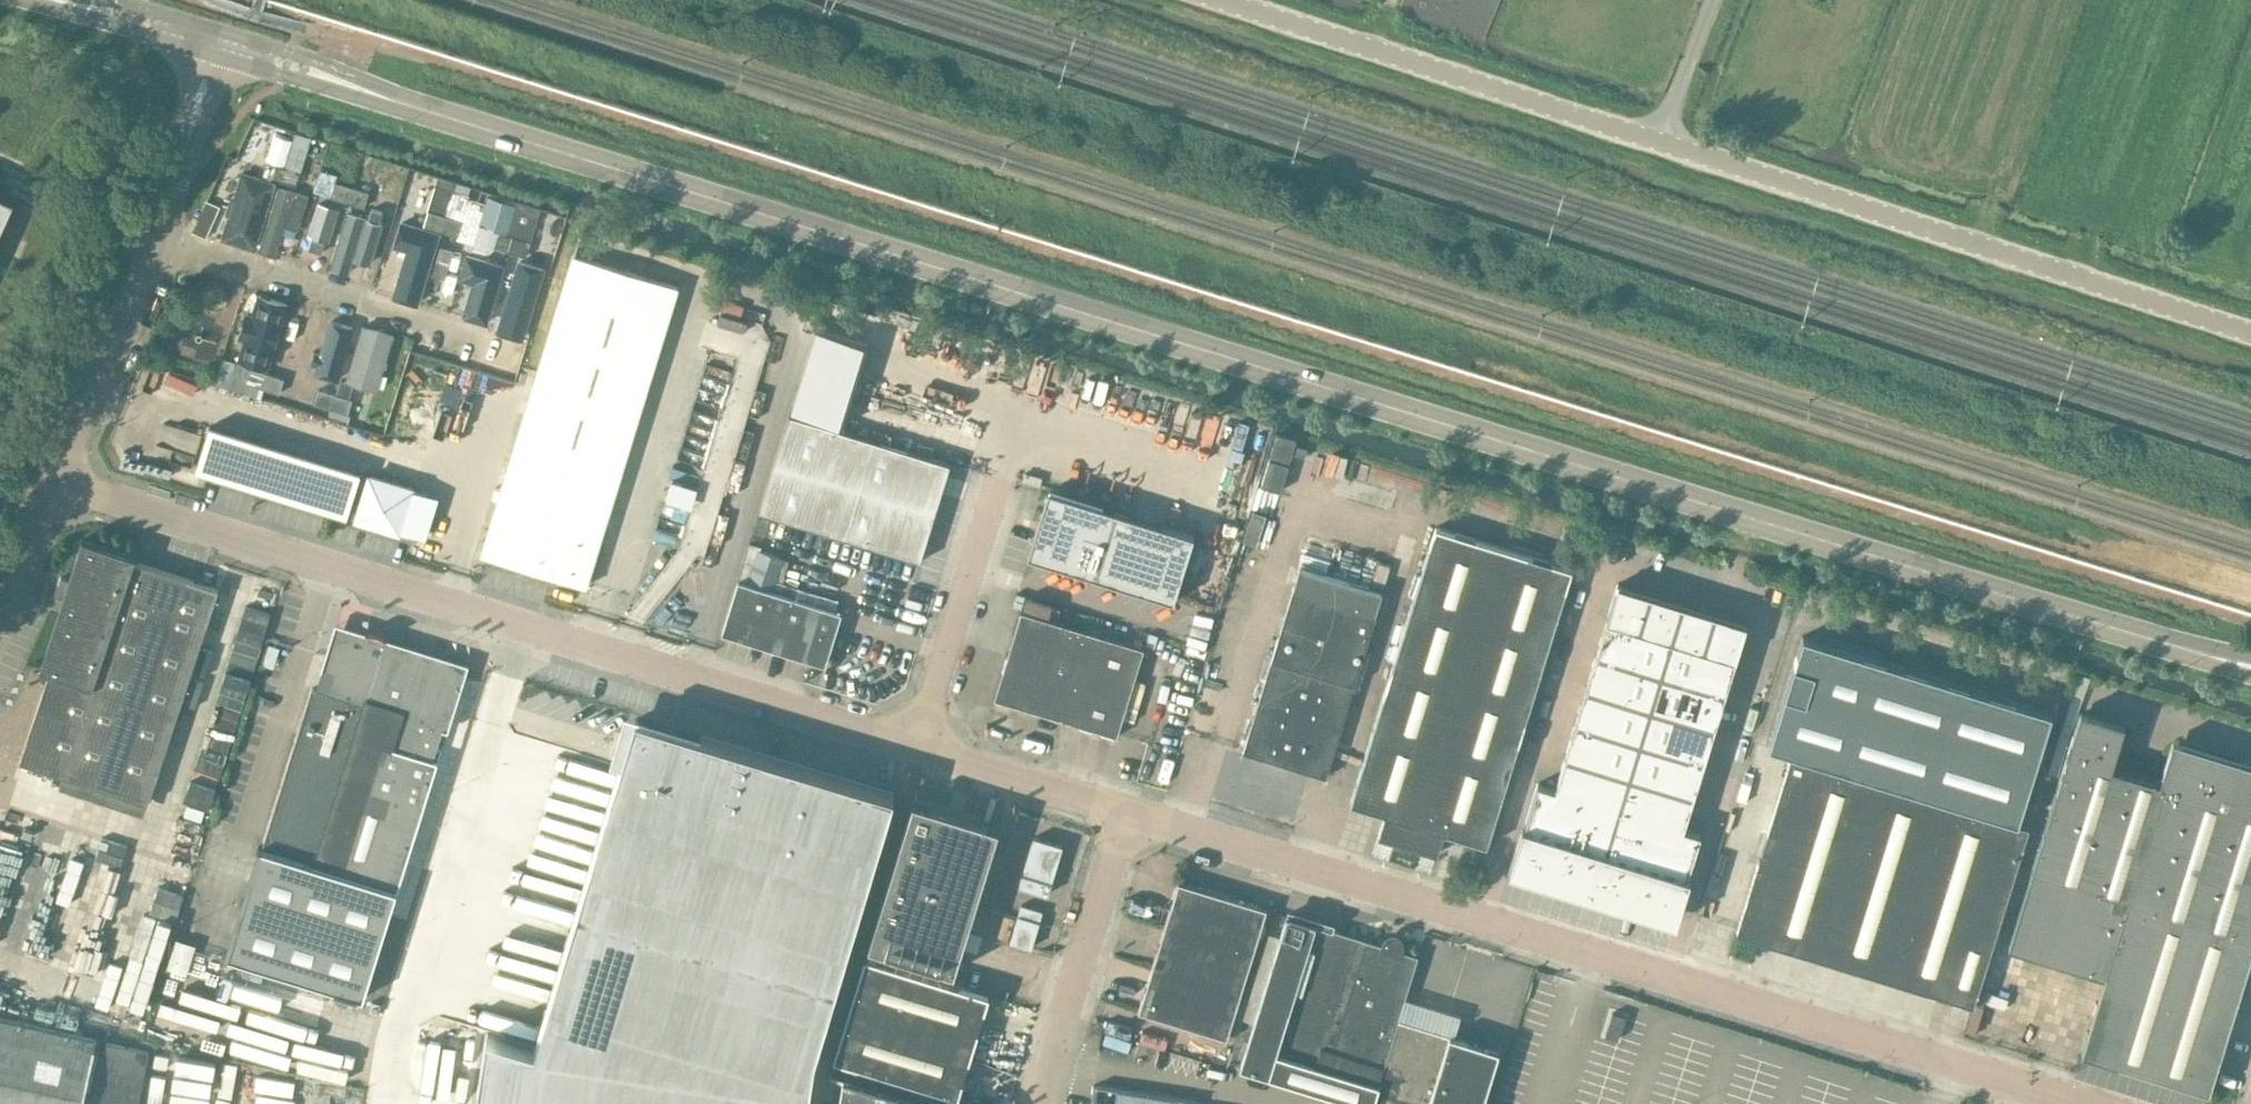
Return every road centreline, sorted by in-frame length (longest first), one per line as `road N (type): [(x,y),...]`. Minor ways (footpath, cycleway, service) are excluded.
road 1 (secondary): [(2250,662),(223,45)]
road 2 (tertiary): [(2250,331),(1227,0)]
road 3 (unclassified): [(2077,1103),(1125,812)]
road 4 (unclassified): [(921,749),(55,482)]
road 5 (unclassified): [(159,242),(519,355)]
road 6 (unclassified): [(1041,1103),(1125,812)]
road 7 (unclassified): [(921,749),(998,478)]
road 8 (unclassified): [(55,482),(159,242)]
road 9 (unclassified): [(1125,812),(921,749)]
road 10 (unclassified): [(159,242),(223,45)]
road 11 (secondary): [(223,45),(54,0)]
road 12 (unclassified): [(0,608),(55,482)]

